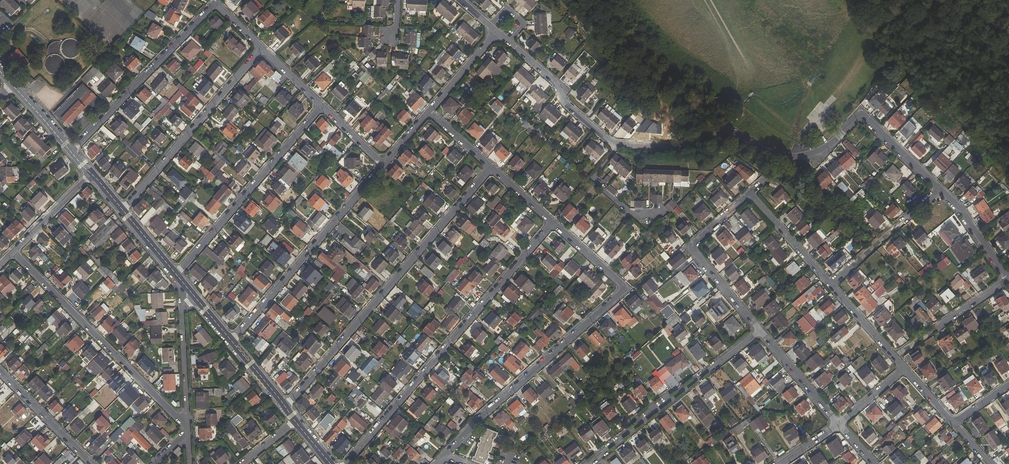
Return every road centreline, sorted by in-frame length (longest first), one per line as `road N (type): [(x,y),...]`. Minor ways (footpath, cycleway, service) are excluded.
road 1 (residential): [(617,147),(695,146),(733,132),(769,152),(807,155),(825,149),(861,115),(939,190)]
road 2 (residential): [(445,456),(622,291),(552,222)]
road 3 (residential): [(552,222),(346,463)]
road 4 (residential): [(286,407),(490,168)]
road 5 (residential): [(14,251),(188,427)]
road 6 (residential): [(383,164),(232,342)]
road 7 (residential): [(322,106),(176,275)]
road 8 (residential): [(760,329),(591,463)]
road 9 (residential): [(261,48),(123,210)]
road 10 (residential): [(71,152),(215,3)]
road 11 (residential): [(749,194),(694,249),(760,329)]
road 12 (residential): [(510,45),(617,147)]
road 13 (residential): [(188,427),(182,312),(195,298)]
road 14 (residential): [(0,370),(94,463)]
road 15 (residential): [(760,329),(839,424)]
road 16 (residential): [(832,285),(749,194)]
road 17 (residential): [(617,147),(593,179),(631,212),(661,211)]

